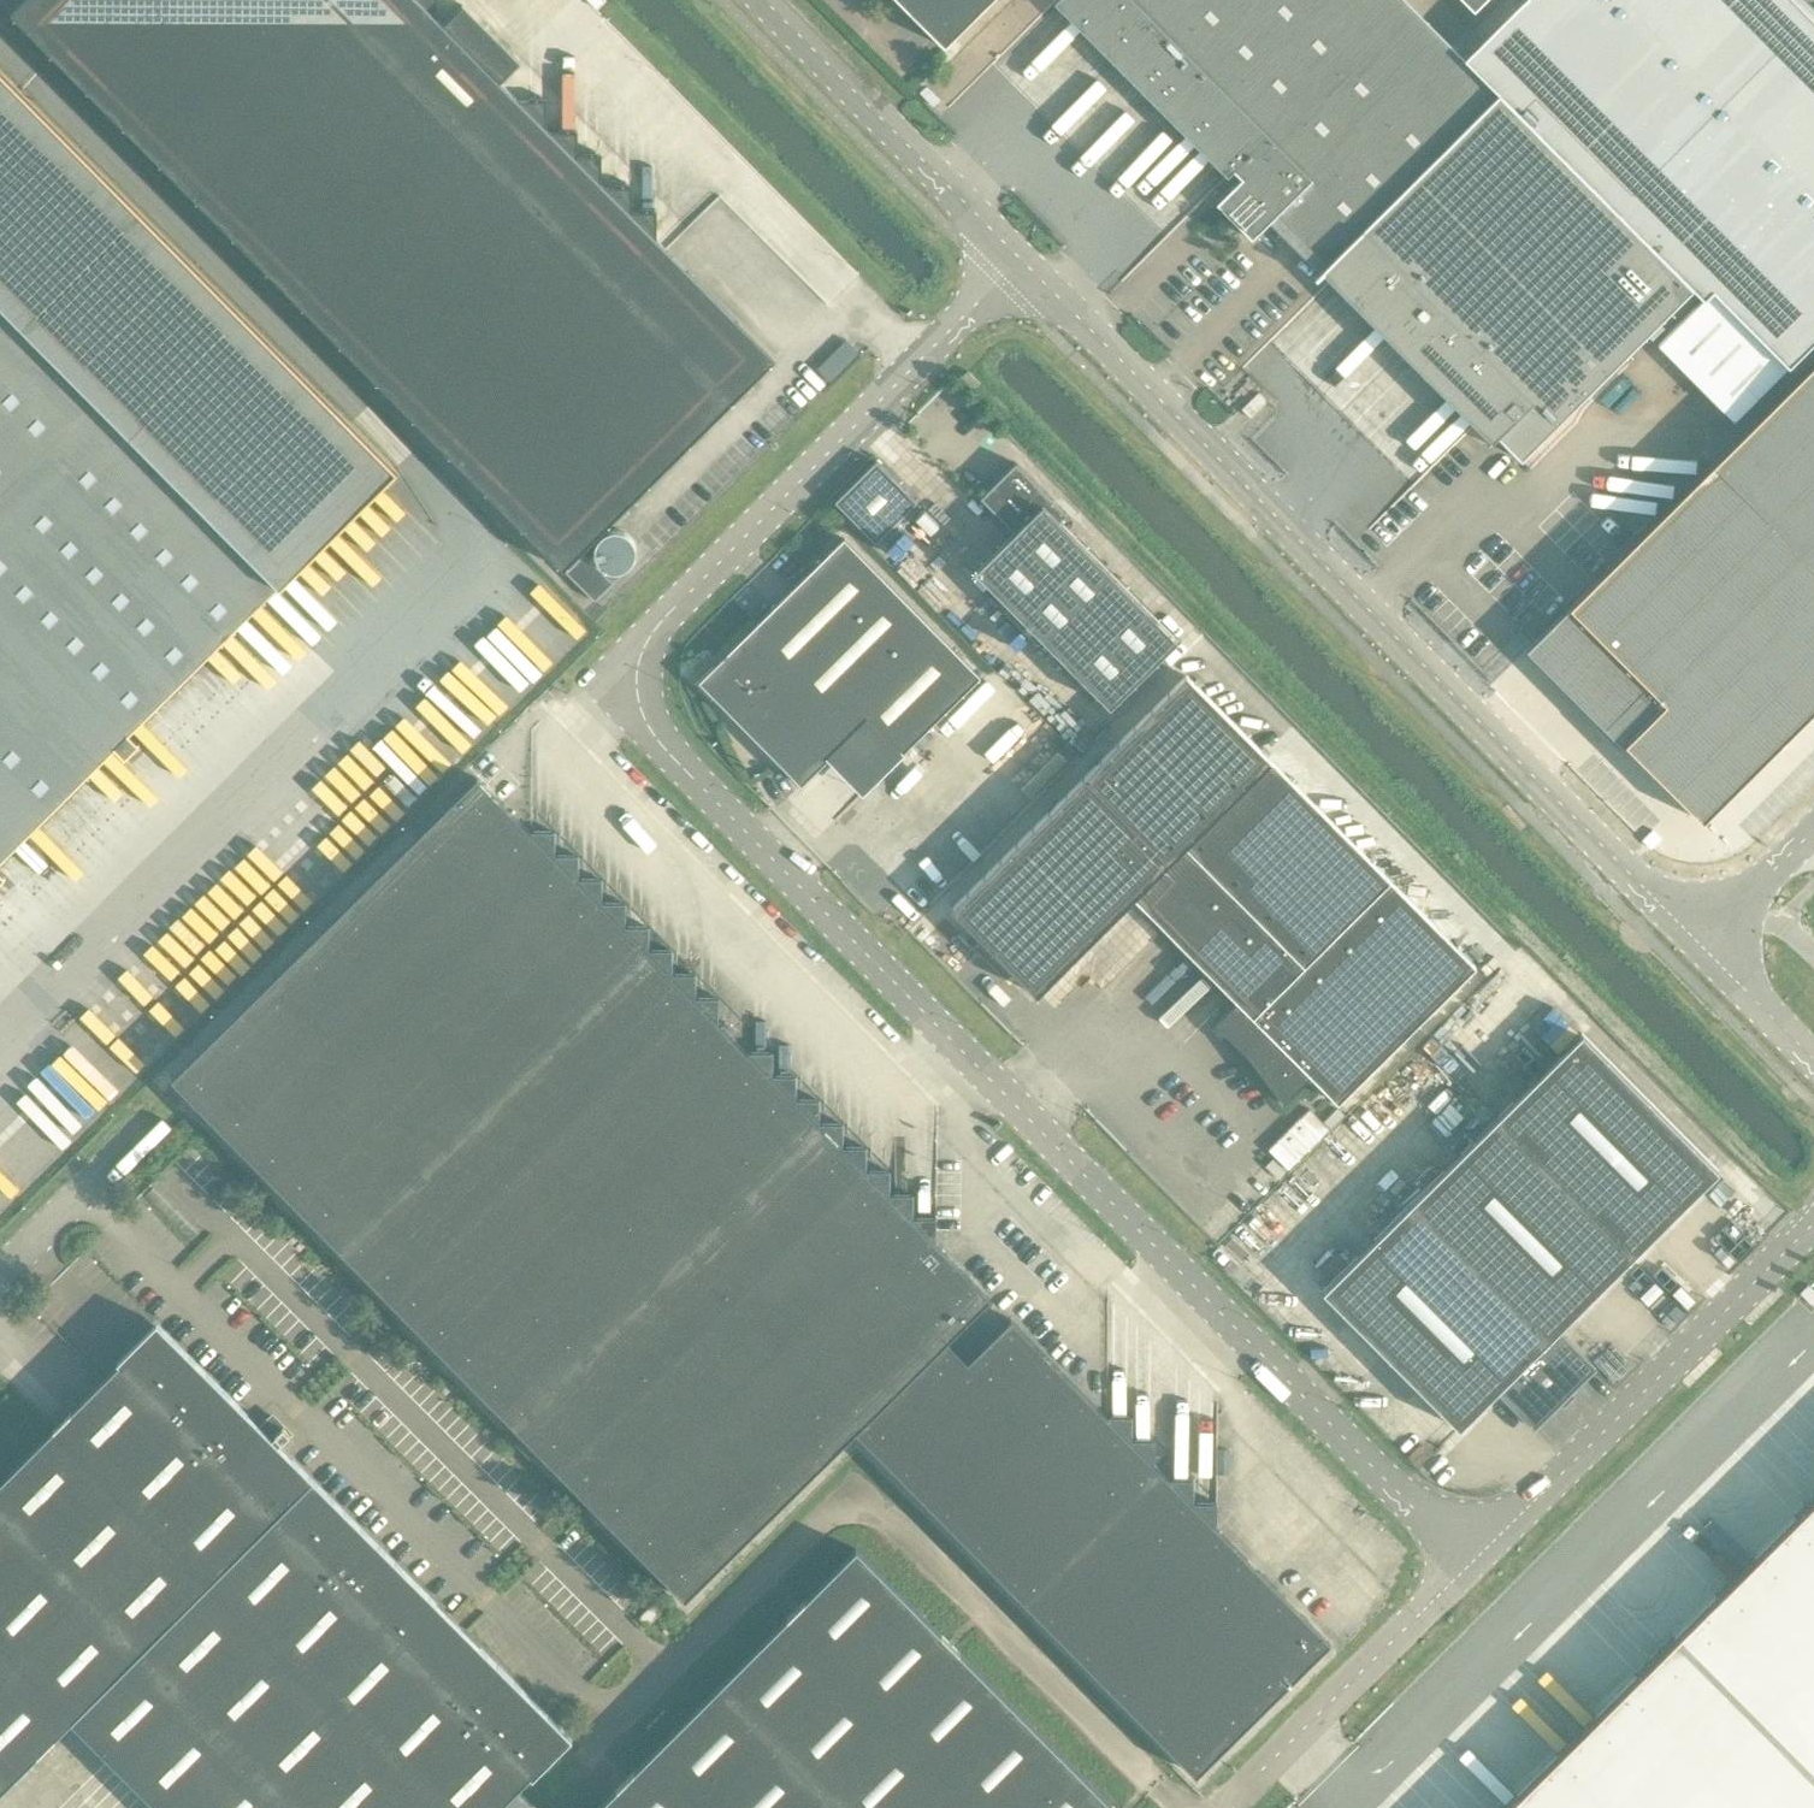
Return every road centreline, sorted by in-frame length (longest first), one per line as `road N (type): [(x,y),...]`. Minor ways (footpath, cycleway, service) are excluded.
road 1 (unclassified): [(1474,1563),(626,694),(633,657),(1017,259)]
road 2 (unclassified): [(1699,941),(1017,259)]
road 3 (unclassified): [(1474,1563),(1813,1231)]
road 4 (unclassified): [(1017,259),(760,0)]
road 5 (unclassified): [(1224,1807),(1474,1563)]
road 6 (unclassified): [(151,1124),(0,1275)]
road 7 (unclassified): [(1813,1059),(1699,941)]
road 8 (unclassified): [(1699,941),(1813,827)]

